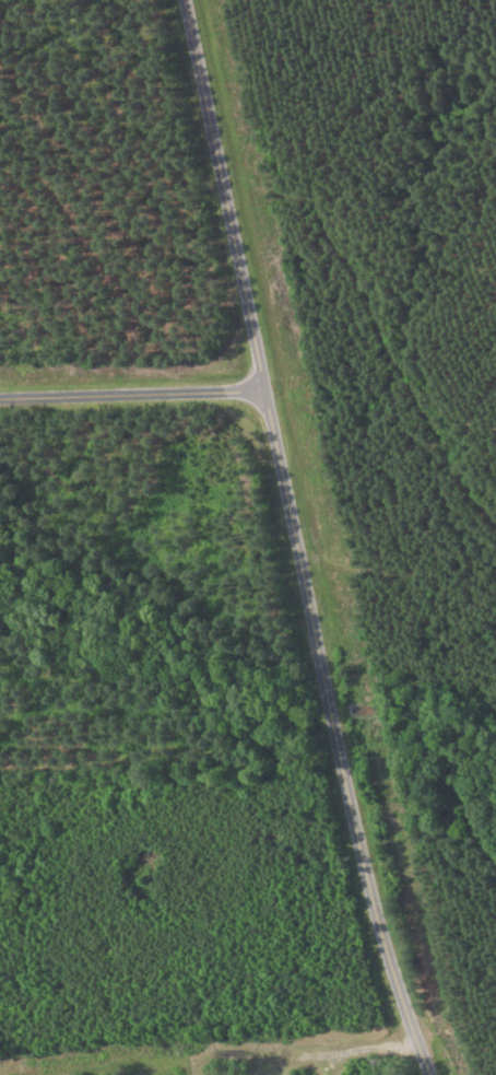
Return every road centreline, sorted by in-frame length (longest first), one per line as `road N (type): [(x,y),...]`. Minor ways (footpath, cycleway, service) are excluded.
road 1 (residential): [(430,1074),(388,980),(356,865),(185,0)]
road 2 (residential): [(412,1039),(285,1064),(85,1074)]
road 3 (residential): [(0,398),(263,388)]

